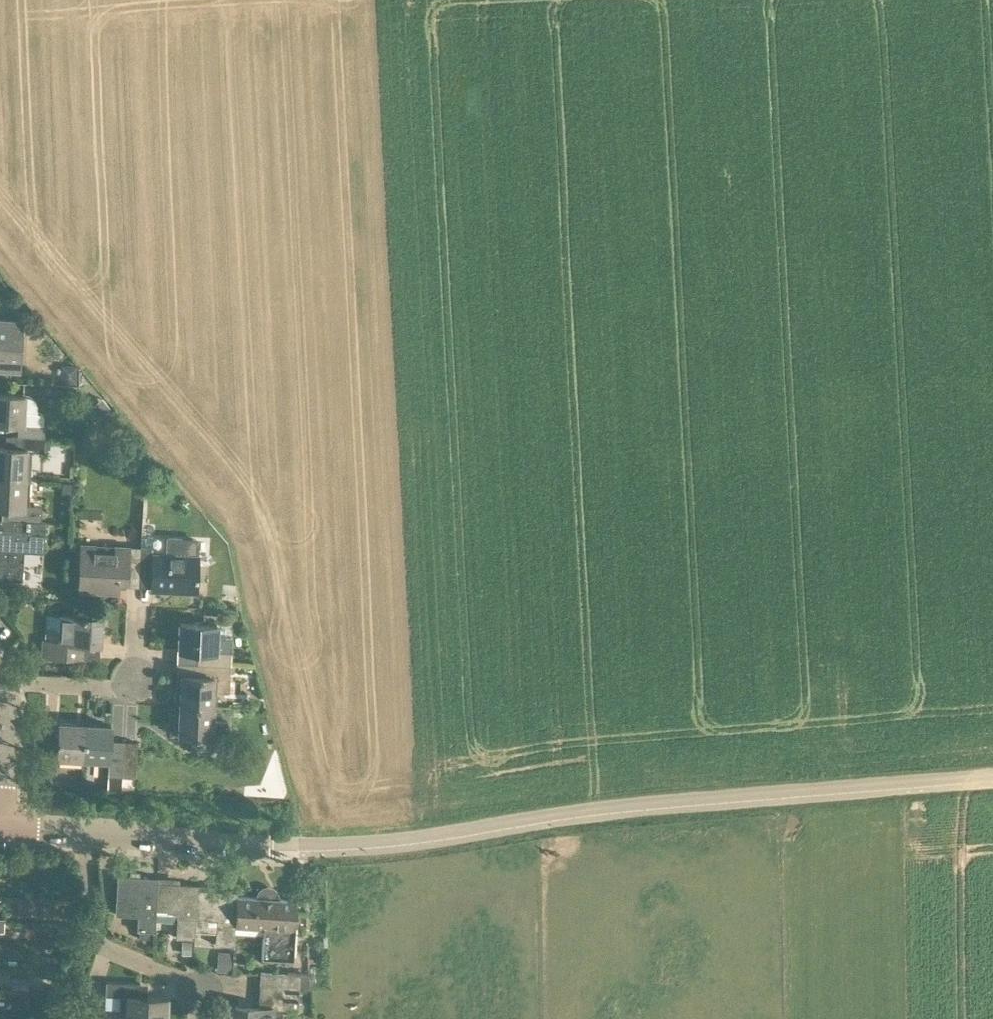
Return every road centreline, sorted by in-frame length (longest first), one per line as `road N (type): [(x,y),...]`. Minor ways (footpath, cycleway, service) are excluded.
road 1 (unclassified): [(79,831),(311,849),(649,804),(992,778)]
road 2 (residential): [(200,987),(97,941),(79,831)]
road 3 (residential): [(3,683),(133,690),(136,607)]
road 4 (residential): [(2,827),(9,732),(3,683)]

